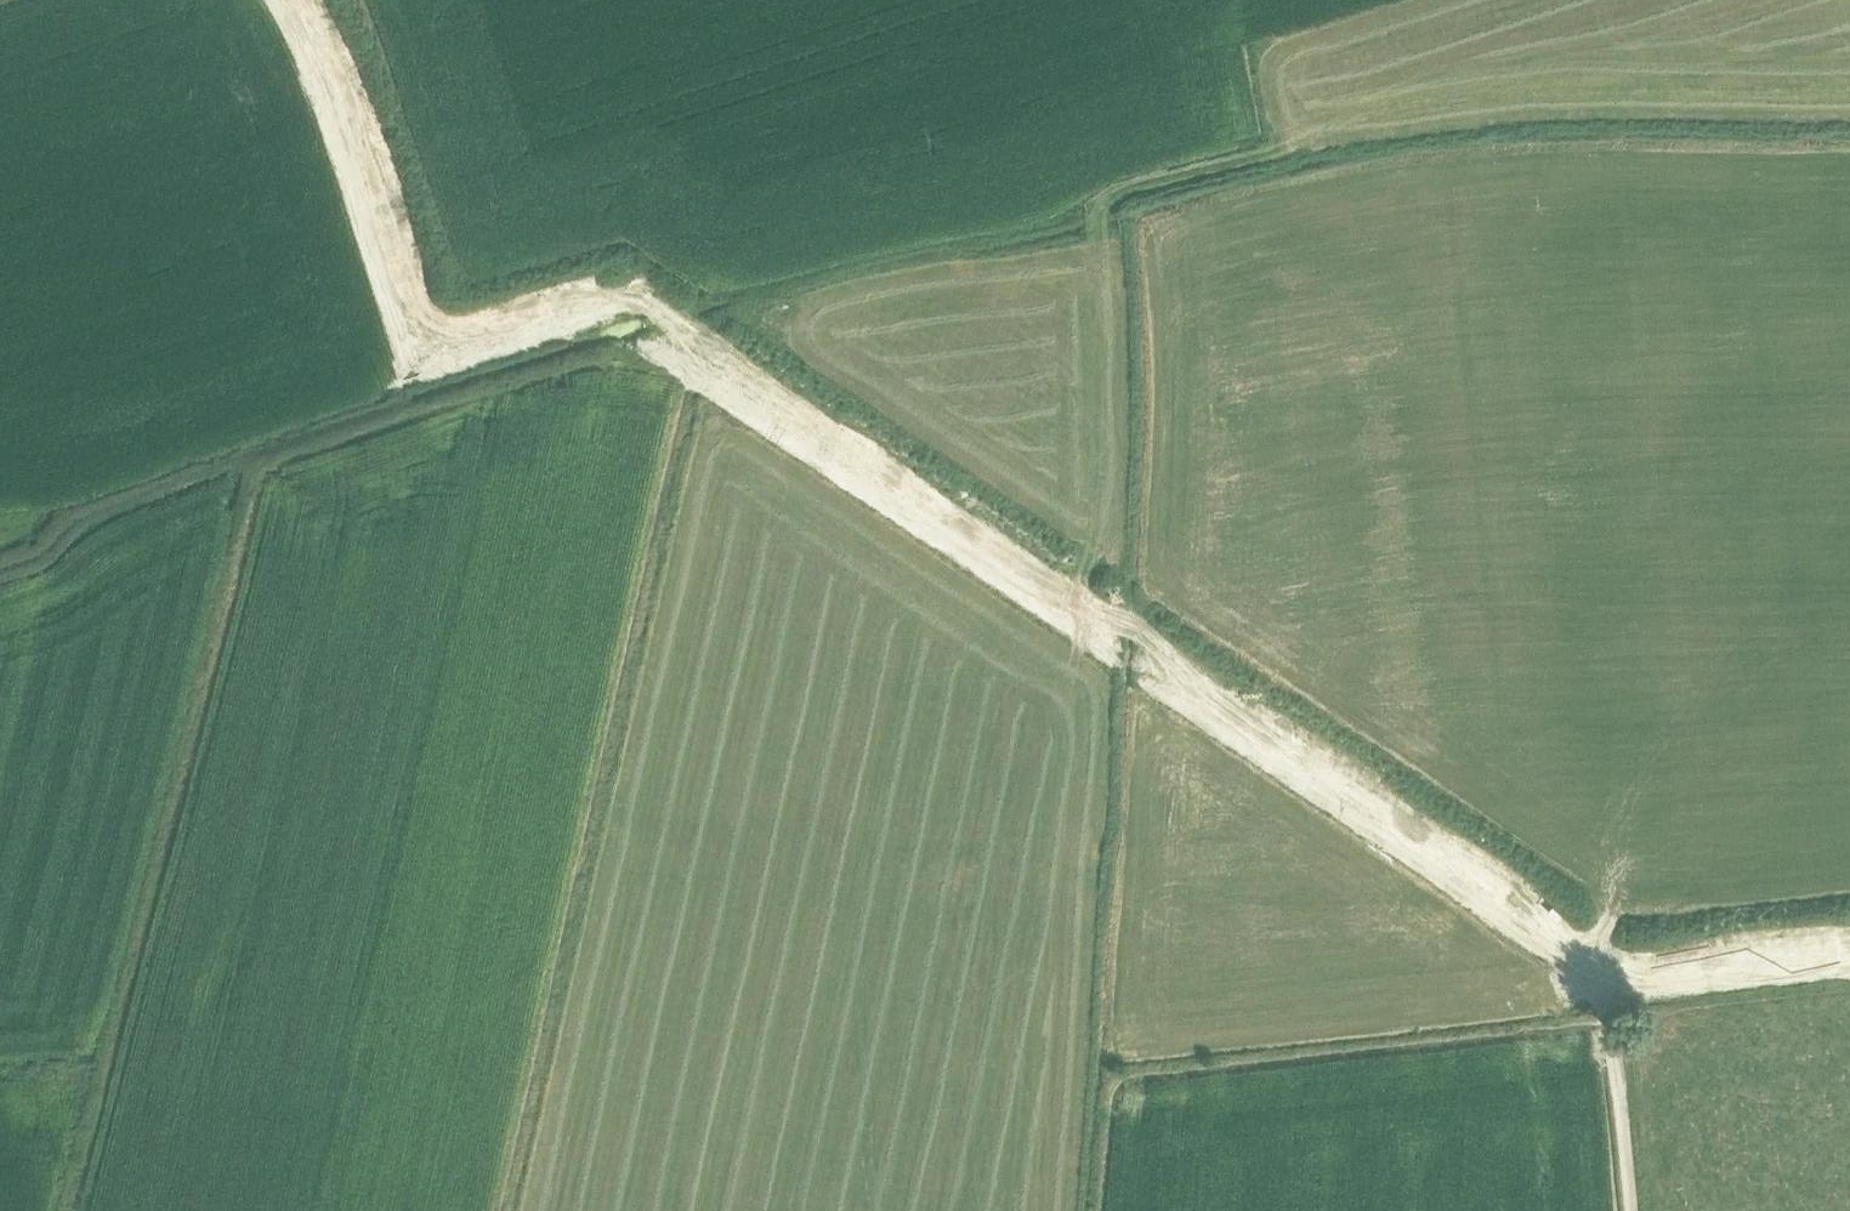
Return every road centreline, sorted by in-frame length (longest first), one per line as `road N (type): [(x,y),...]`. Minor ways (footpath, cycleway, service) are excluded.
road 1 (track): [(1617,1010),(1635,1210)]

